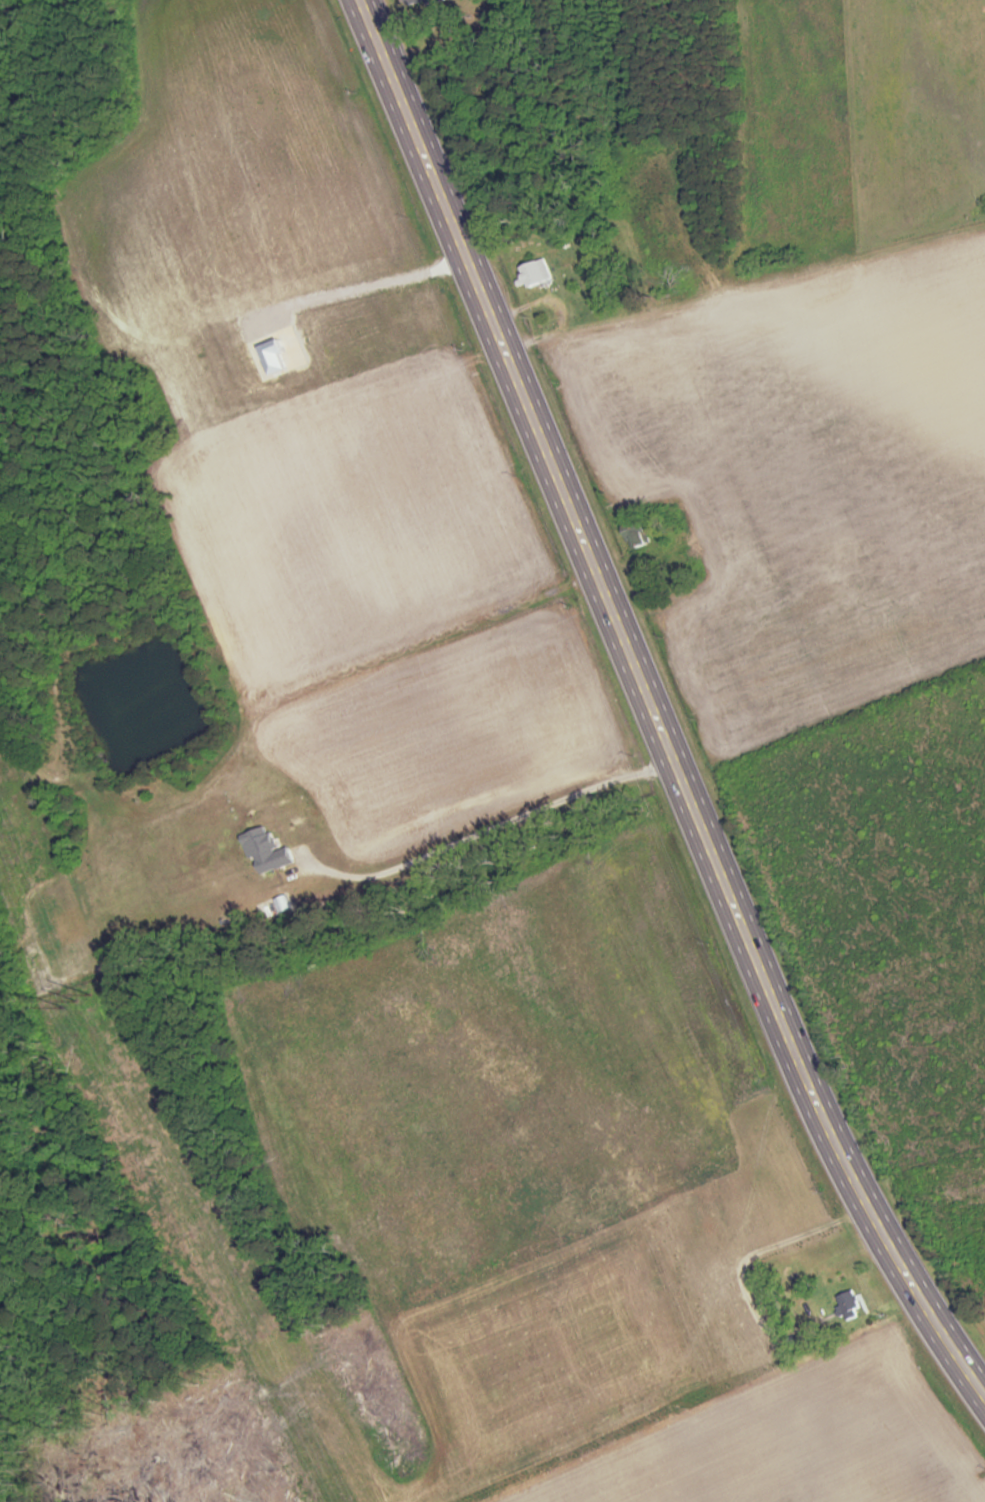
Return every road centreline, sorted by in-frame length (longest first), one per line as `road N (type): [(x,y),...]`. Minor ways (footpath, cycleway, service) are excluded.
road 1 (trunk): [(359,0),(854,1185),(984,1398)]

